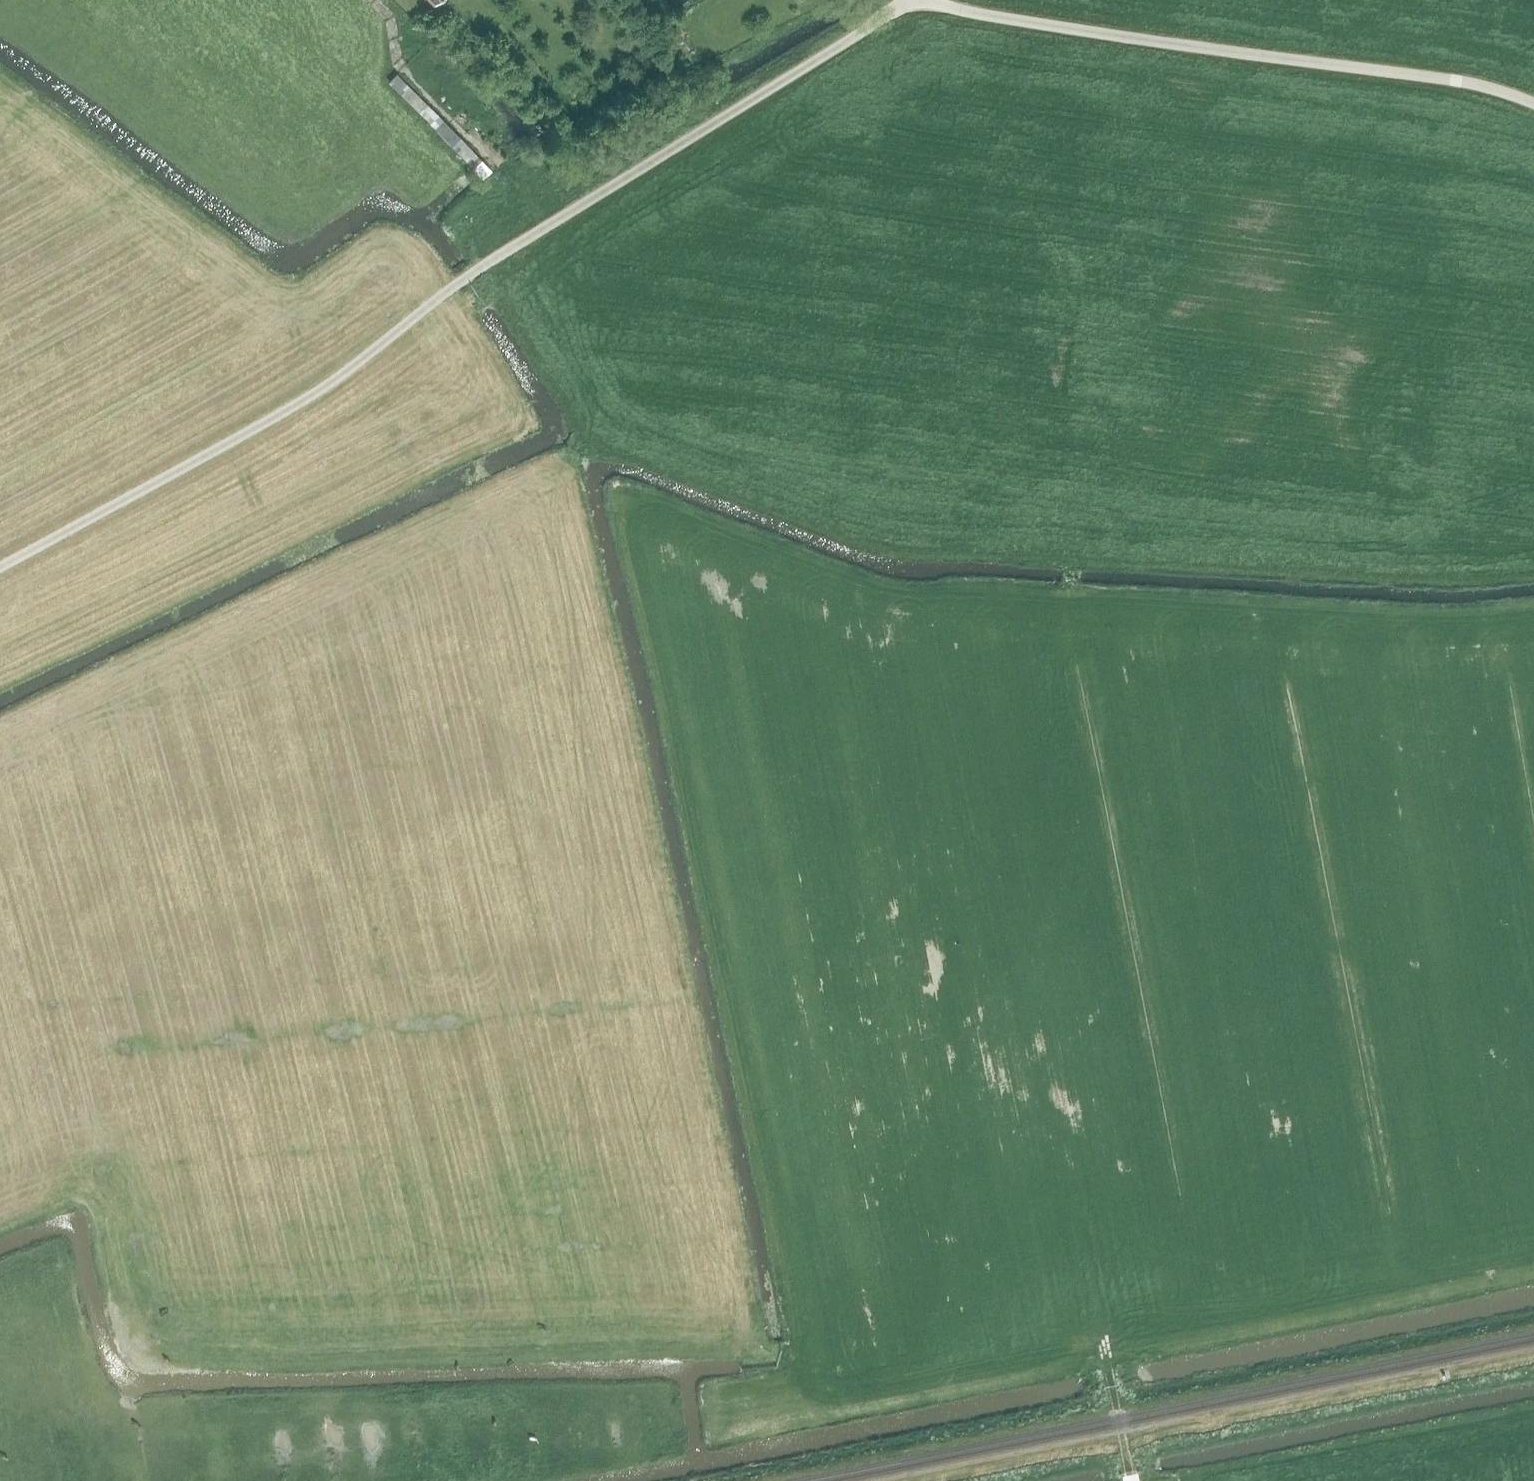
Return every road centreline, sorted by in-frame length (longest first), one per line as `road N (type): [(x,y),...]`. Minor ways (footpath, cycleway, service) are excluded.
road 1 (unclassified): [(0,567),(322,391),(479,270),(918,2)]
road 2 (unclassified): [(918,2),(1457,82),(1533,105)]
road 3 (track): [(373,0),(391,18),(399,69),(554,223)]
road 4 (track): [(1103,1340),(1131,1480)]

